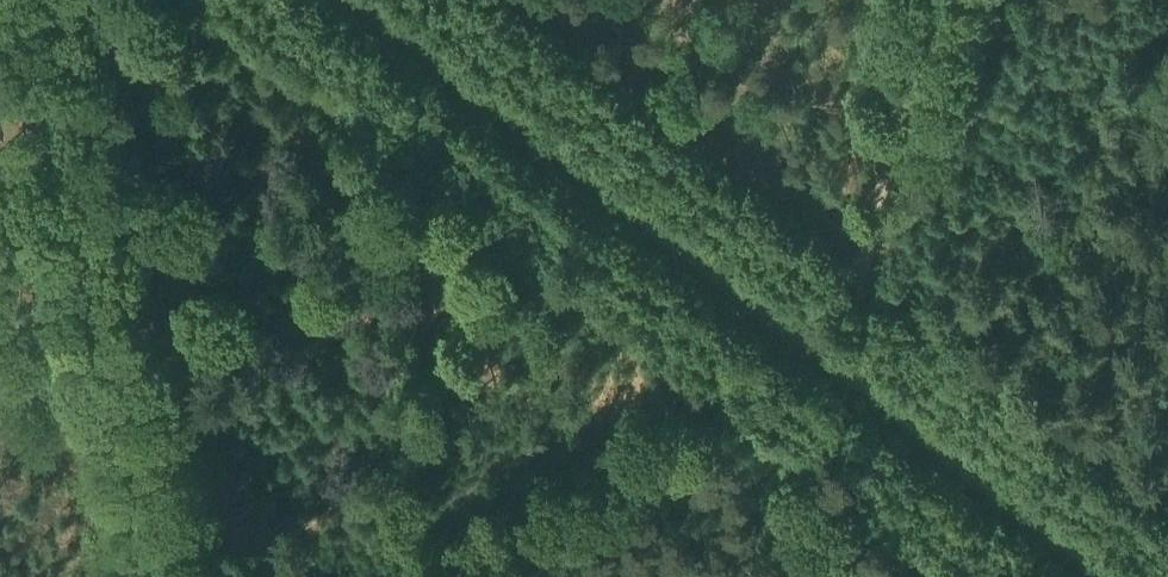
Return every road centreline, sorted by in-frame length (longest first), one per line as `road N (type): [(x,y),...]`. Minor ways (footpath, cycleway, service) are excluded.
road 1 (track): [(1111,576),(353,0)]
road 2 (track): [(920,0),(803,576)]
road 3 (track): [(422,576),(867,268)]

